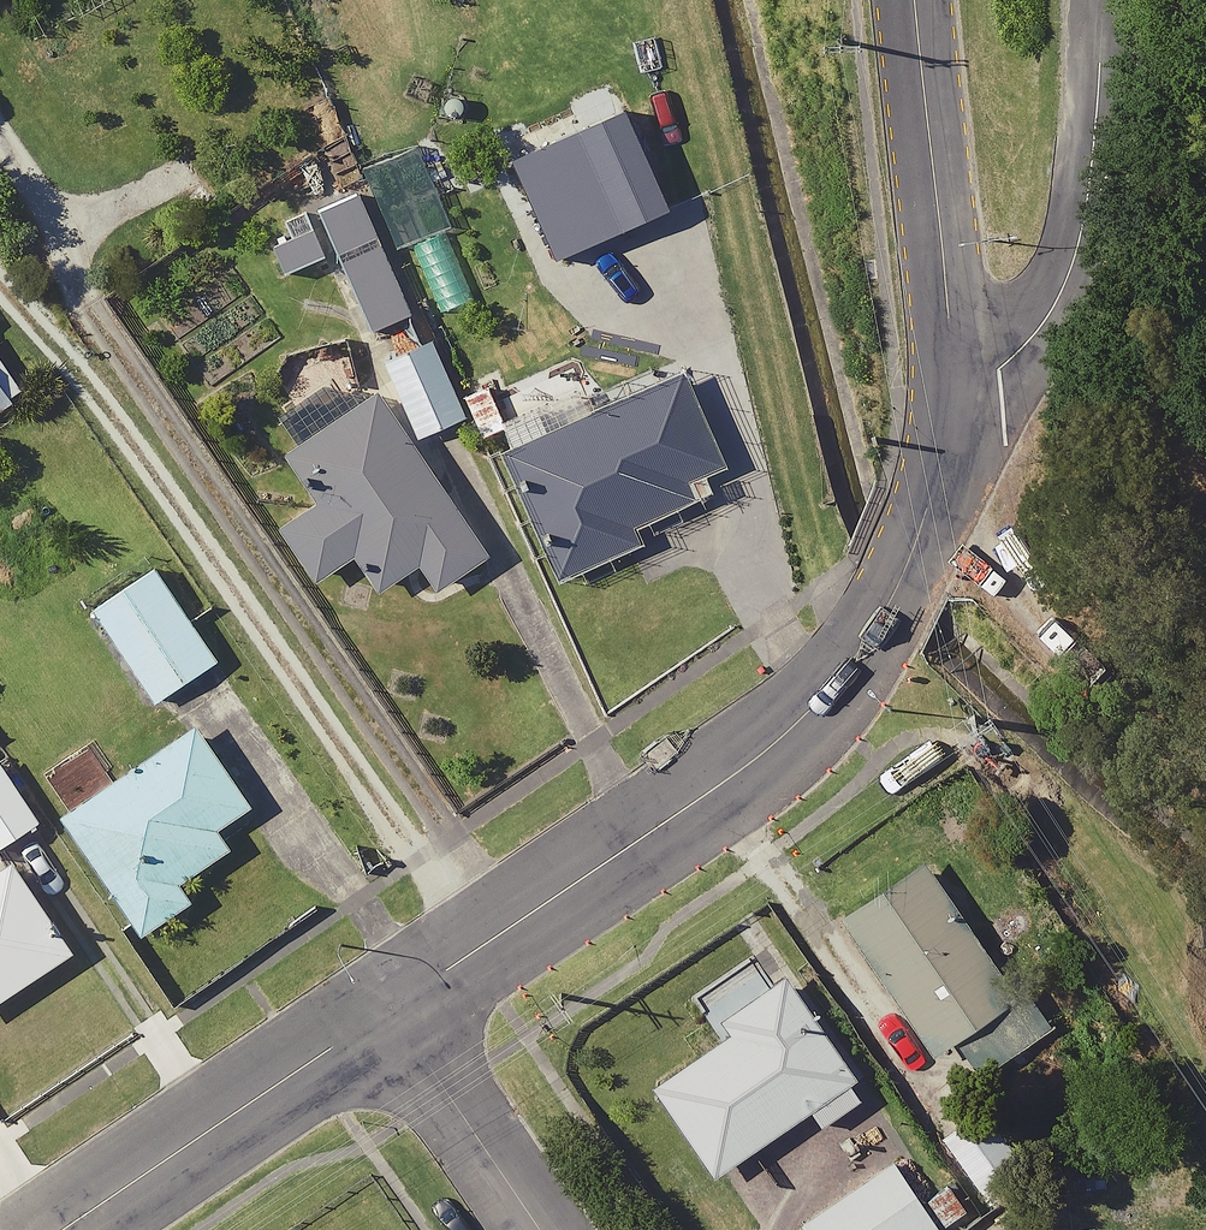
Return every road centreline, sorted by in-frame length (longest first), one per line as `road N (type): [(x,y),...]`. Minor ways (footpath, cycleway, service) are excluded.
road 1 (residential): [(952,357),(932,504),(895,612),(840,691),(395,1008)]
road 2 (unclassified): [(952,357),(1015,316),(1057,255),(1075,174),(1088,0)]
road 3 (residential): [(395,1008),(67,1229)]
road 4 (residential): [(914,0),(952,357)]
road 5 (residential): [(546,1229),(395,1008)]

